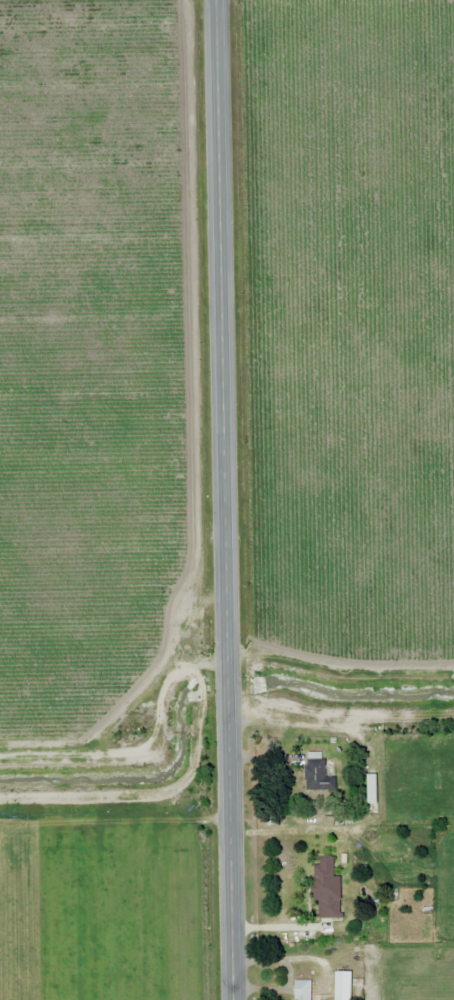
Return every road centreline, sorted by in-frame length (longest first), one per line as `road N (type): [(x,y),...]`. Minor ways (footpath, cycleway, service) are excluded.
road 1 (secondary): [(232,999),(217,0)]

